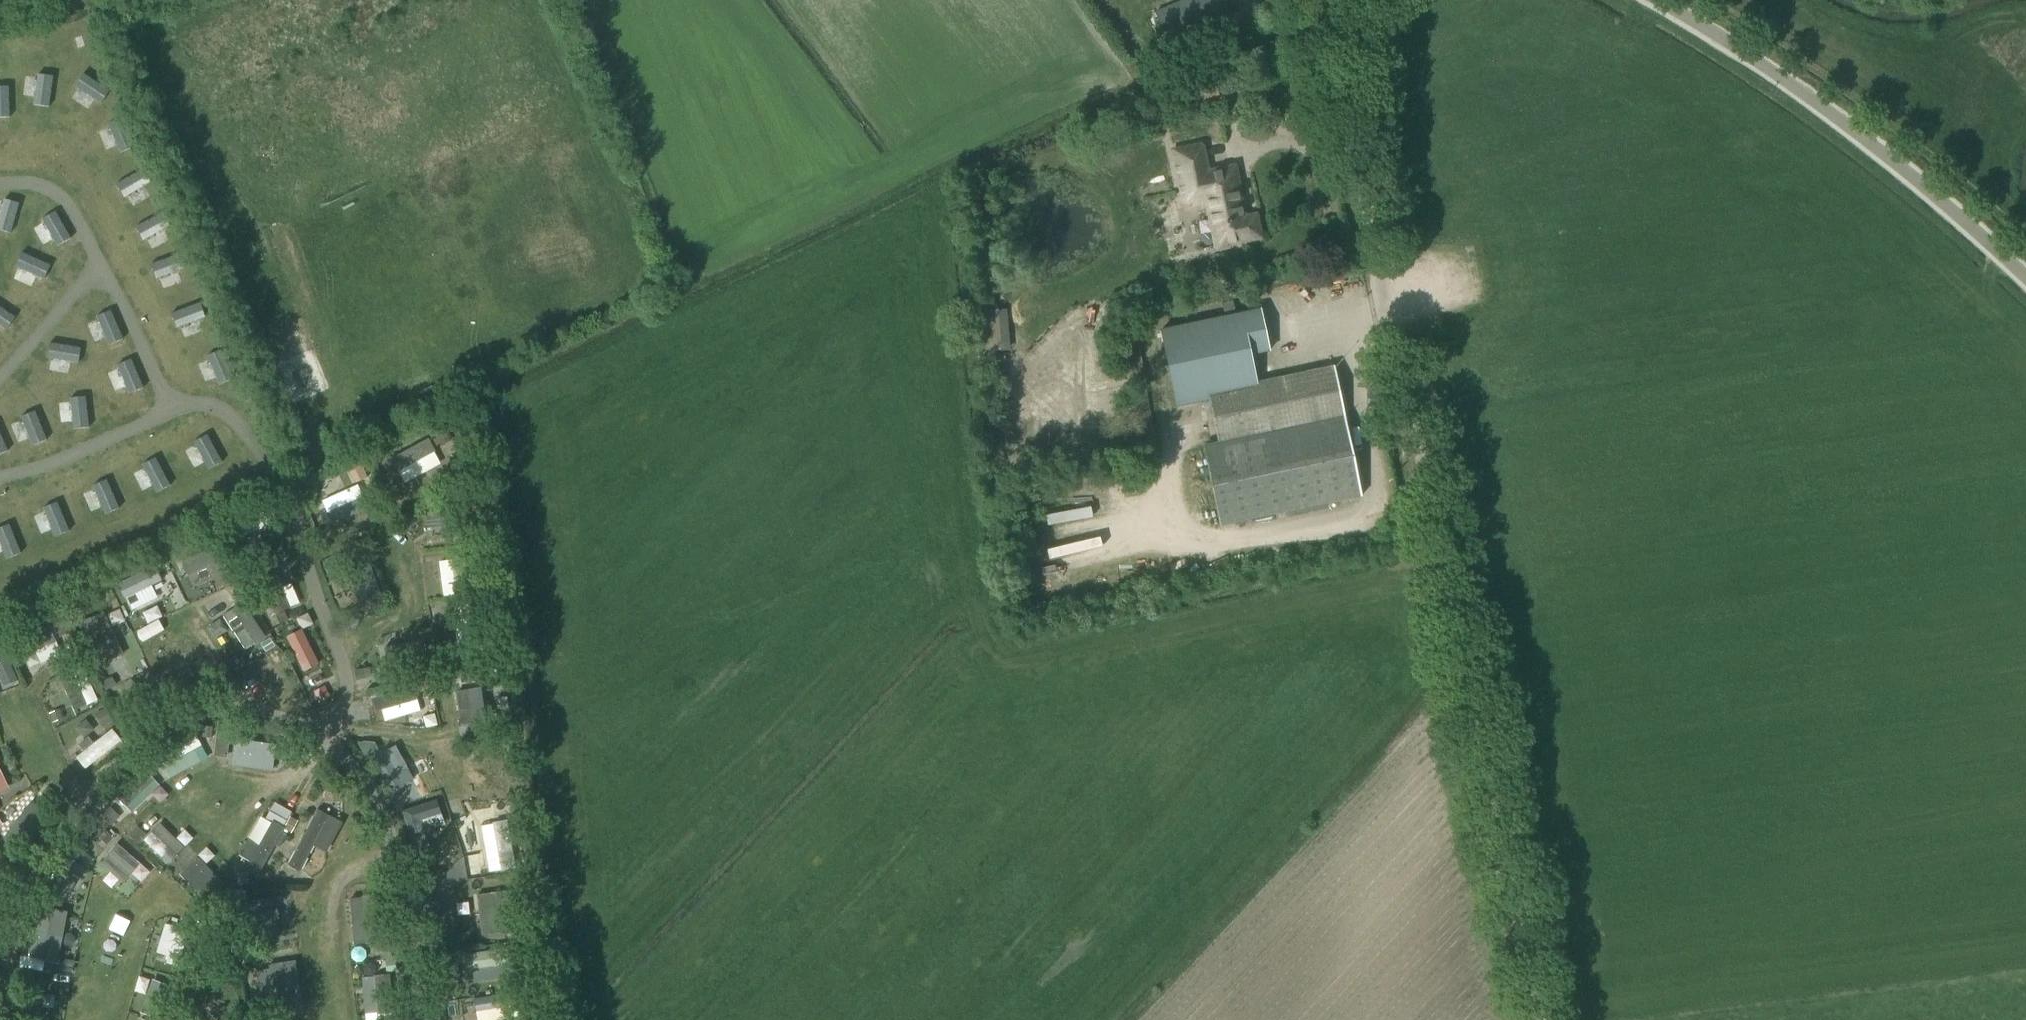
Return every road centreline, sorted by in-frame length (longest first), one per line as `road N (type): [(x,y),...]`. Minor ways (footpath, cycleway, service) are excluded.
road 1 (unclassified): [(1359,0),(1345,13),(1337,64),(1539,1019)]
road 2 (unclassified): [(2025,278),(1947,203),(1747,56),(1653,0)]

